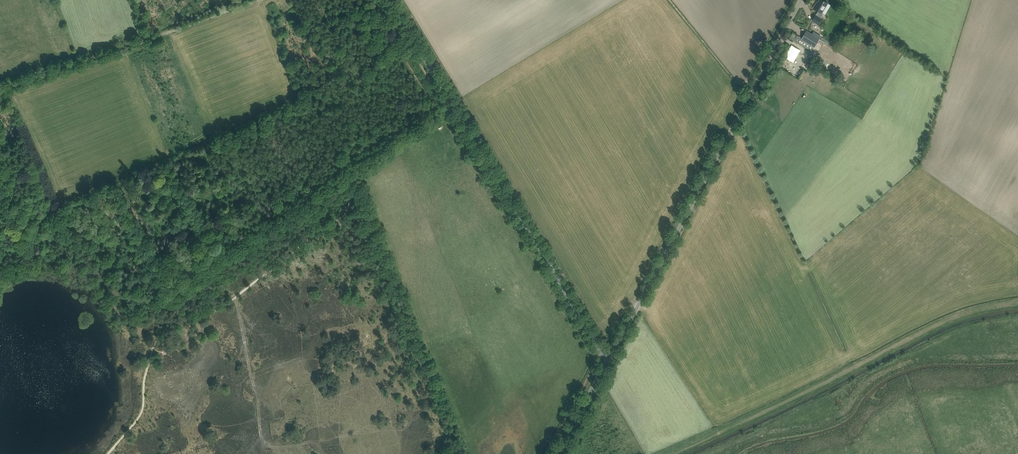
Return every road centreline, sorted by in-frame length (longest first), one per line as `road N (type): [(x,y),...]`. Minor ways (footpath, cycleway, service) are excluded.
road 1 (tertiary): [(603,358),(389,0)]
road 2 (unclassified): [(603,358),(800,0)]
road 3 (track): [(0,91),(259,0)]

